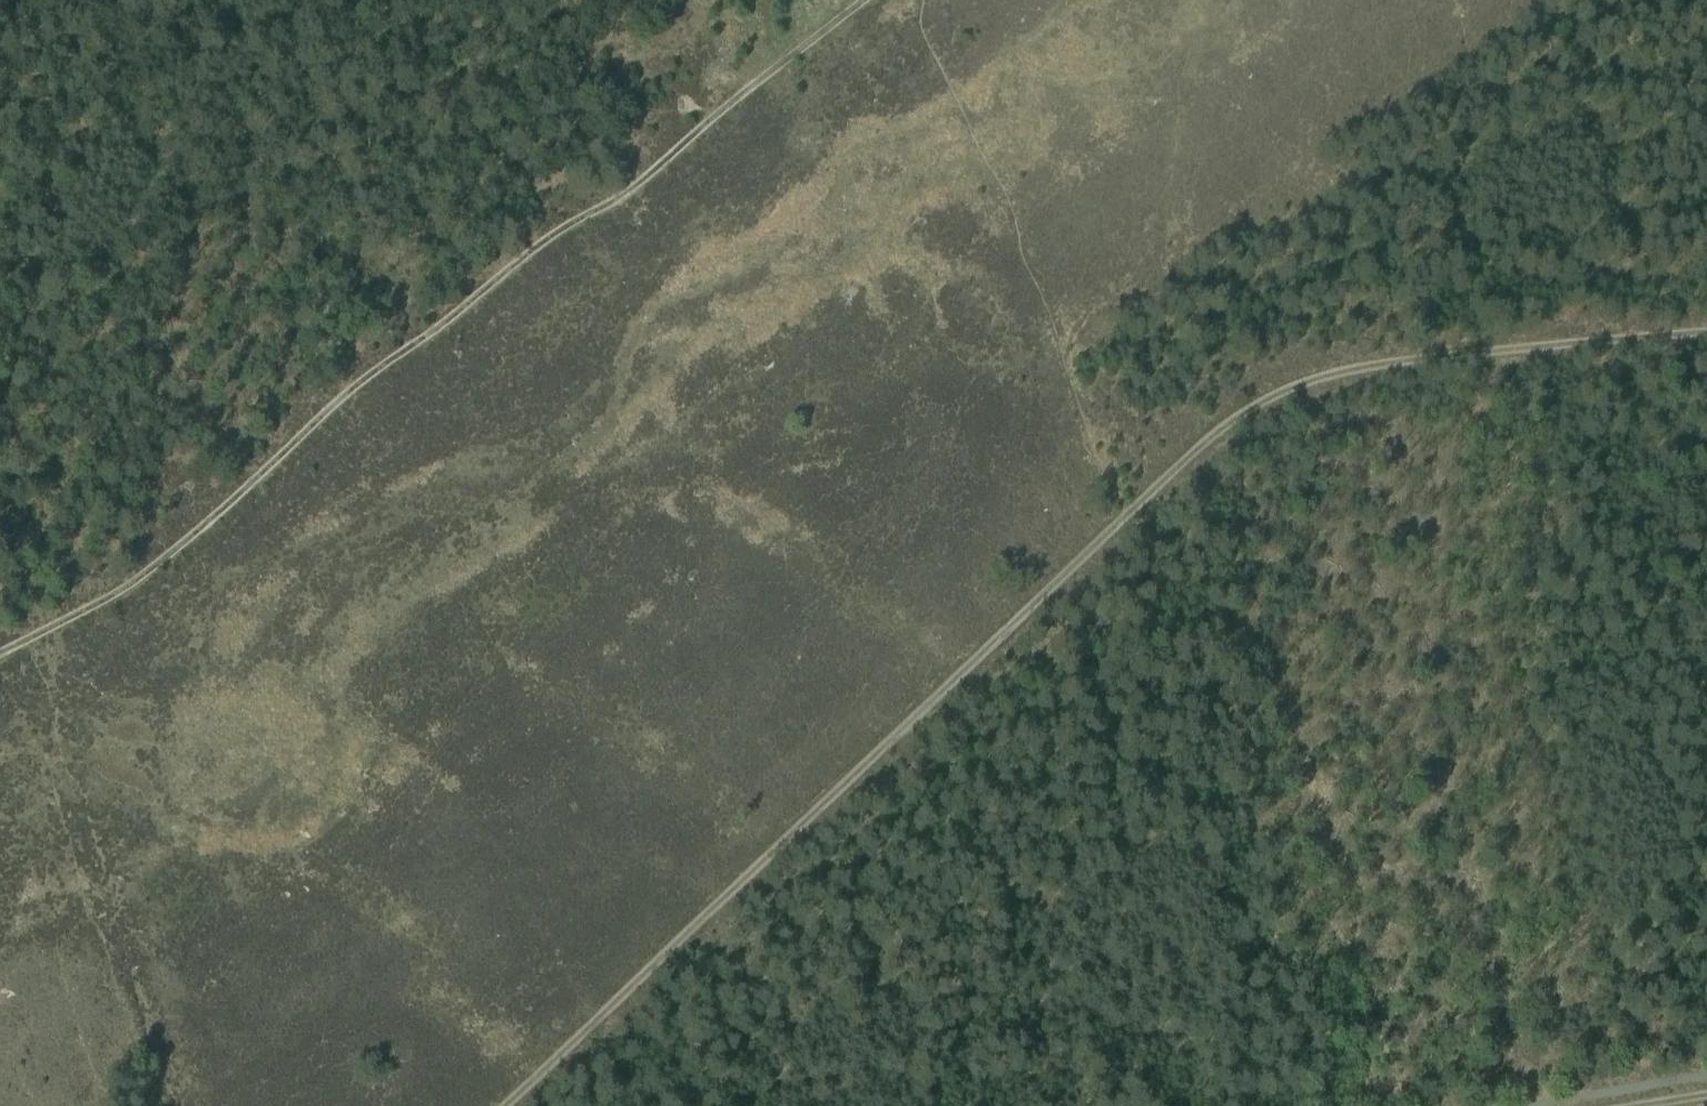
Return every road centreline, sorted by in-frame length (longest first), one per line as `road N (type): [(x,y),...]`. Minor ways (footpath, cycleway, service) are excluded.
road 1 (track): [(503,1105),(1199,442),(1251,403),(1310,380),(1450,356),(1706,333)]
road 2 (track): [(867,0),(629,192),(569,223),(355,385),(175,550),(0,653)]

